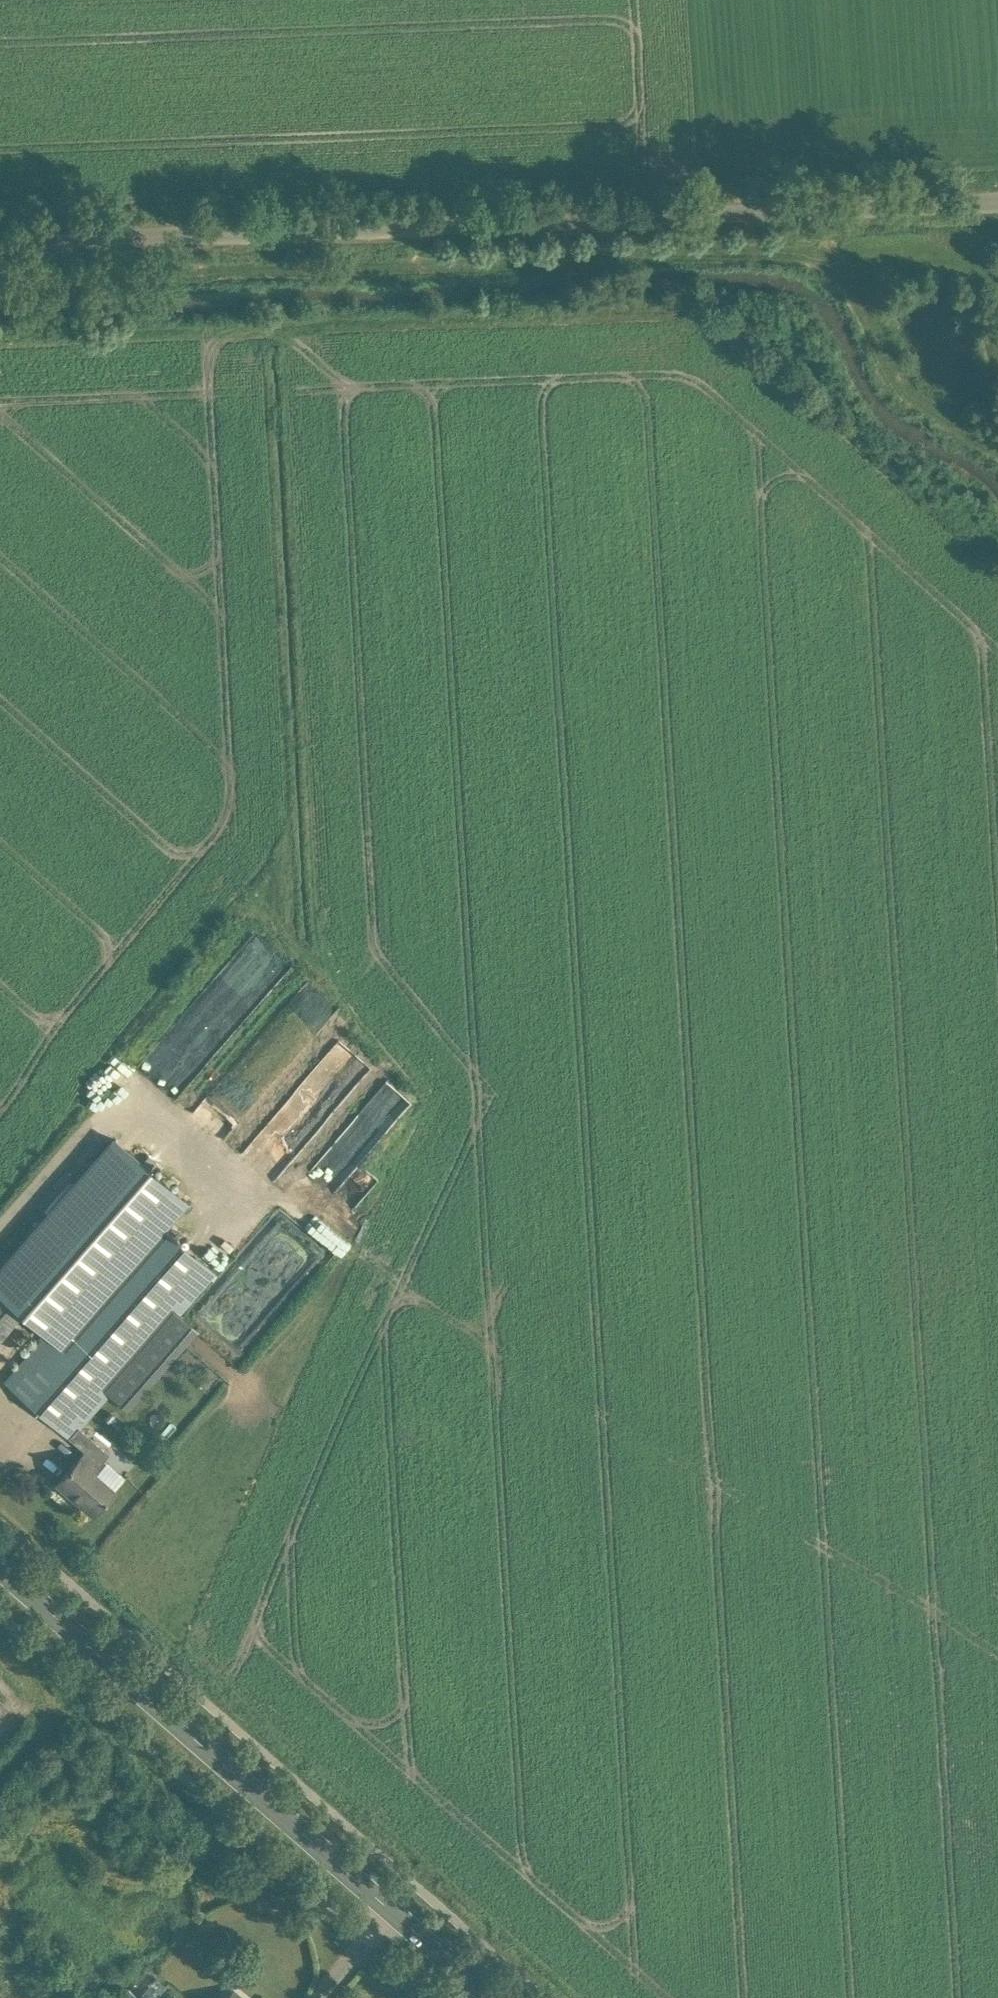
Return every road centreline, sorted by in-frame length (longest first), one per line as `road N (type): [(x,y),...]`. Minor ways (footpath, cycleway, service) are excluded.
road 1 (unclassified): [(0,235),(997,194)]
road 2 (secondary): [(487,1997),(0,1571)]

